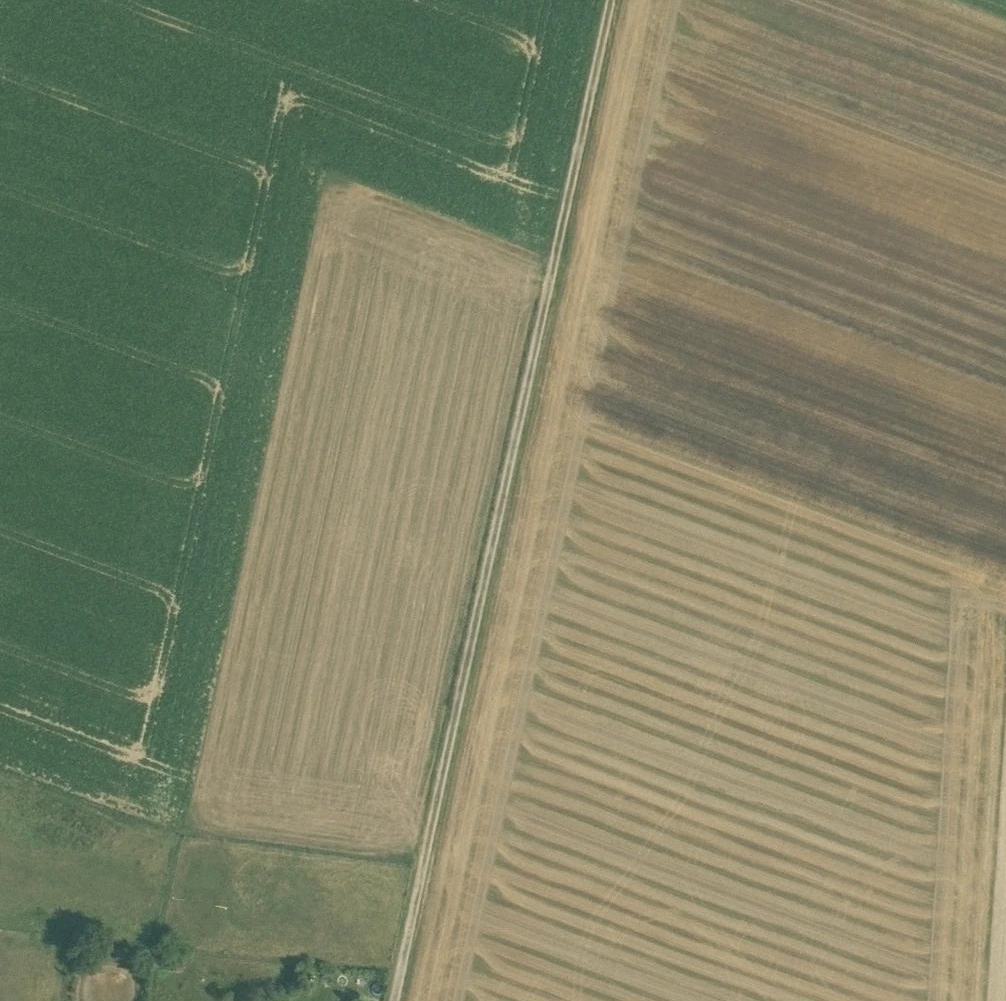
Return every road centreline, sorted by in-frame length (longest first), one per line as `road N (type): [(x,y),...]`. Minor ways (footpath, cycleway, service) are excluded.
road 1 (track): [(613,0),(397,1000)]

